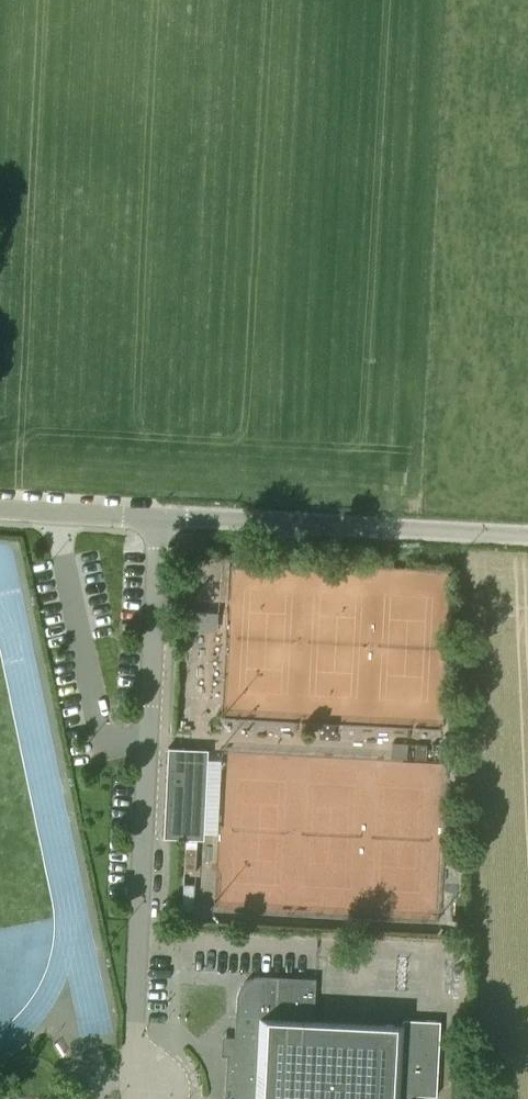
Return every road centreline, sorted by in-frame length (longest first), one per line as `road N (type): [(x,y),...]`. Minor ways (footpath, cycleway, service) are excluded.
road 1 (residential): [(136,1082),(159,517)]
road 2 (unclassified): [(527,537),(159,517)]
road 3 (residential): [(159,517),(0,509)]

